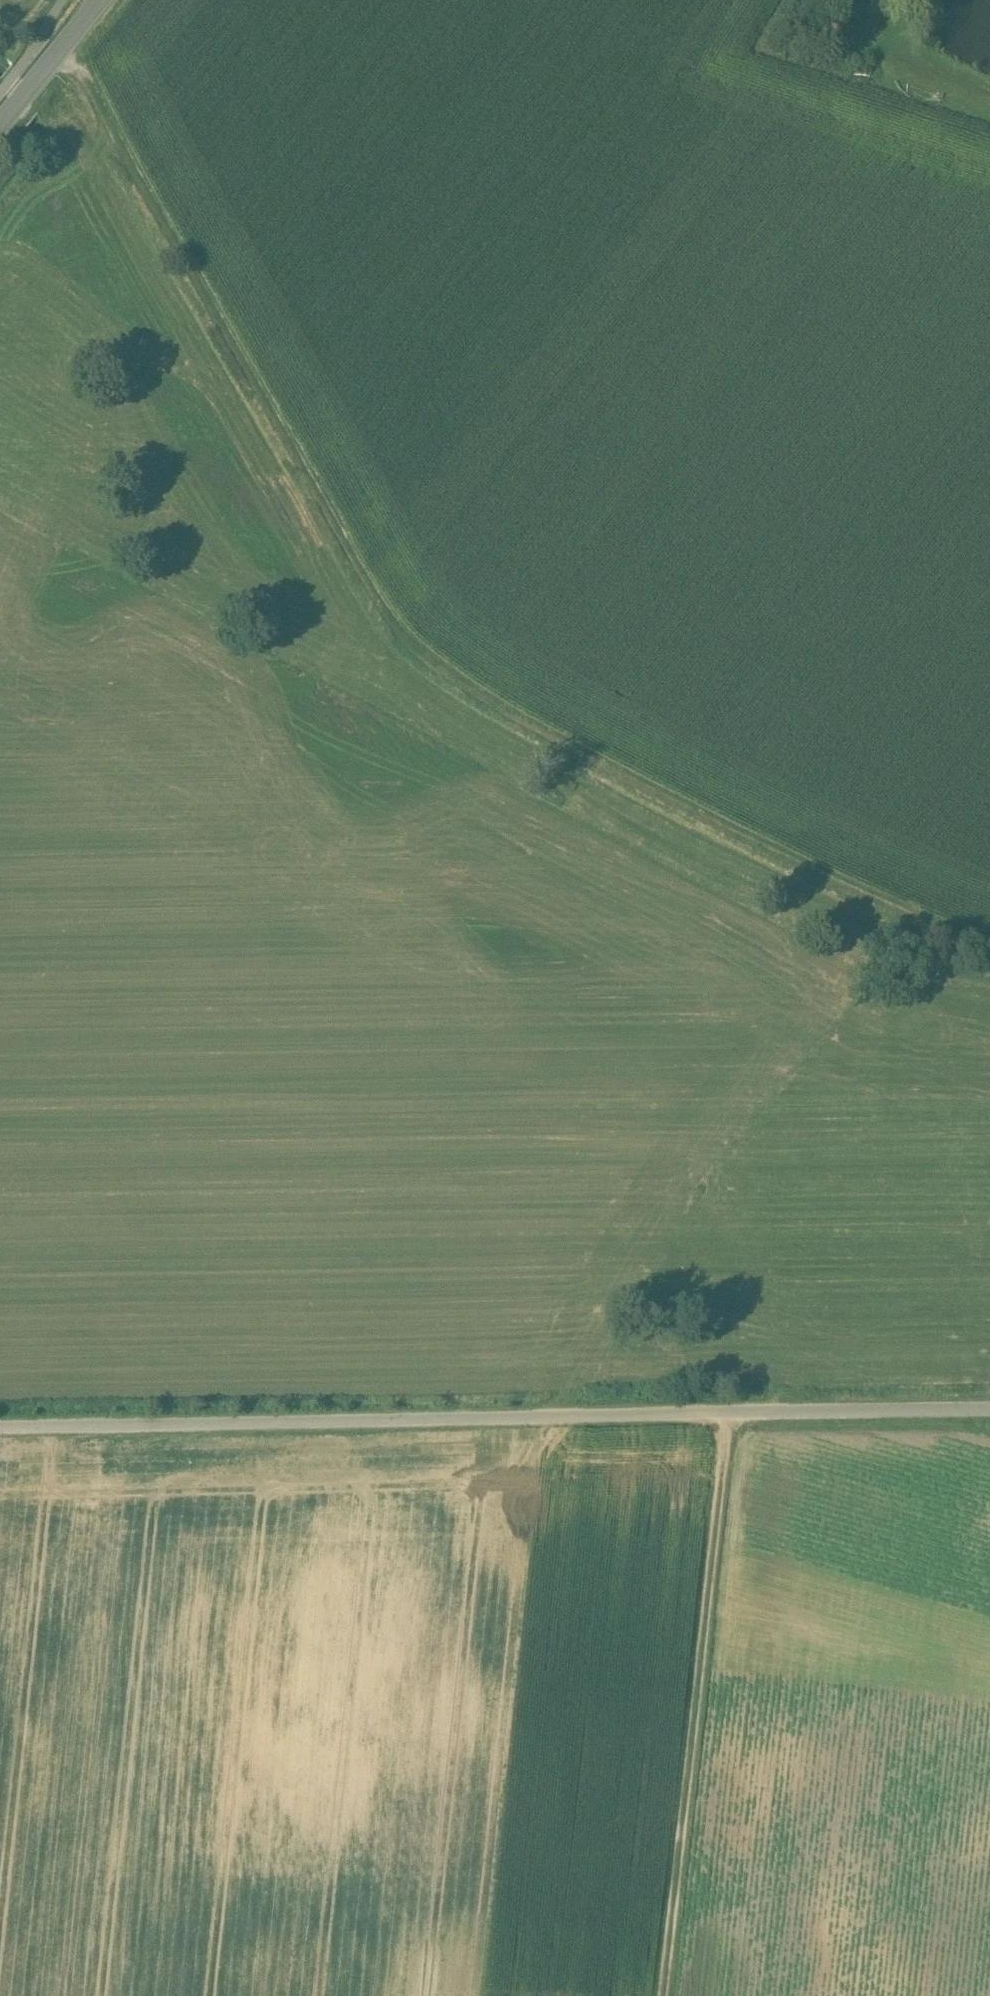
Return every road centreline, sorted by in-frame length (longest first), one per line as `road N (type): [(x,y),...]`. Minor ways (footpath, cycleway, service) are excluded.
road 1 (track): [(61,52),(399,628),(447,675),(822,868),(989,935)]
road 2 (unclassified): [(0,1423),(989,1409)]
road 3 (track): [(659,1995),(725,1413)]
road 4 (tertiary): [(0,128),(104,0)]

